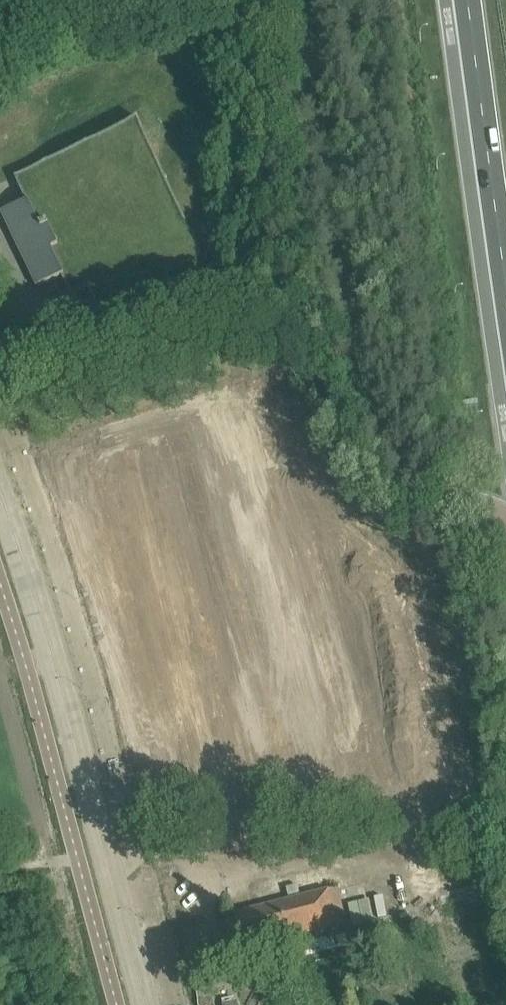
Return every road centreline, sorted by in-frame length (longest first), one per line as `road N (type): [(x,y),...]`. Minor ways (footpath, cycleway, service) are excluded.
road 1 (tertiary): [(146,1004),(52,651),(0,496)]
road 2 (trunk): [(466,0),(505,278)]

